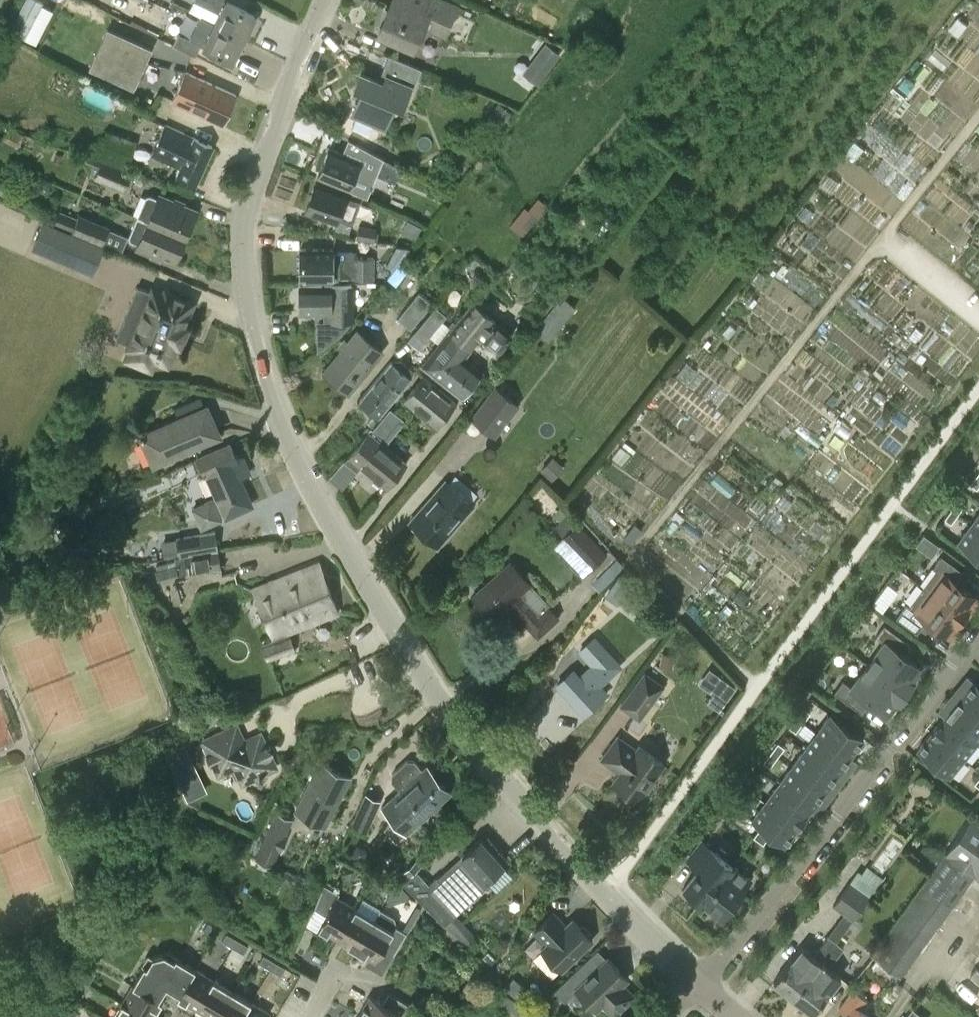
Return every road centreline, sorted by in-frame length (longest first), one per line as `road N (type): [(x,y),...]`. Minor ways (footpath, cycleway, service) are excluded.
road 1 (residential): [(692,977),(602,891),(475,747),(336,532),(279,411),(245,275),(245,210),(325,0)]
road 2 (residential): [(978,625),(725,953),(692,977)]

